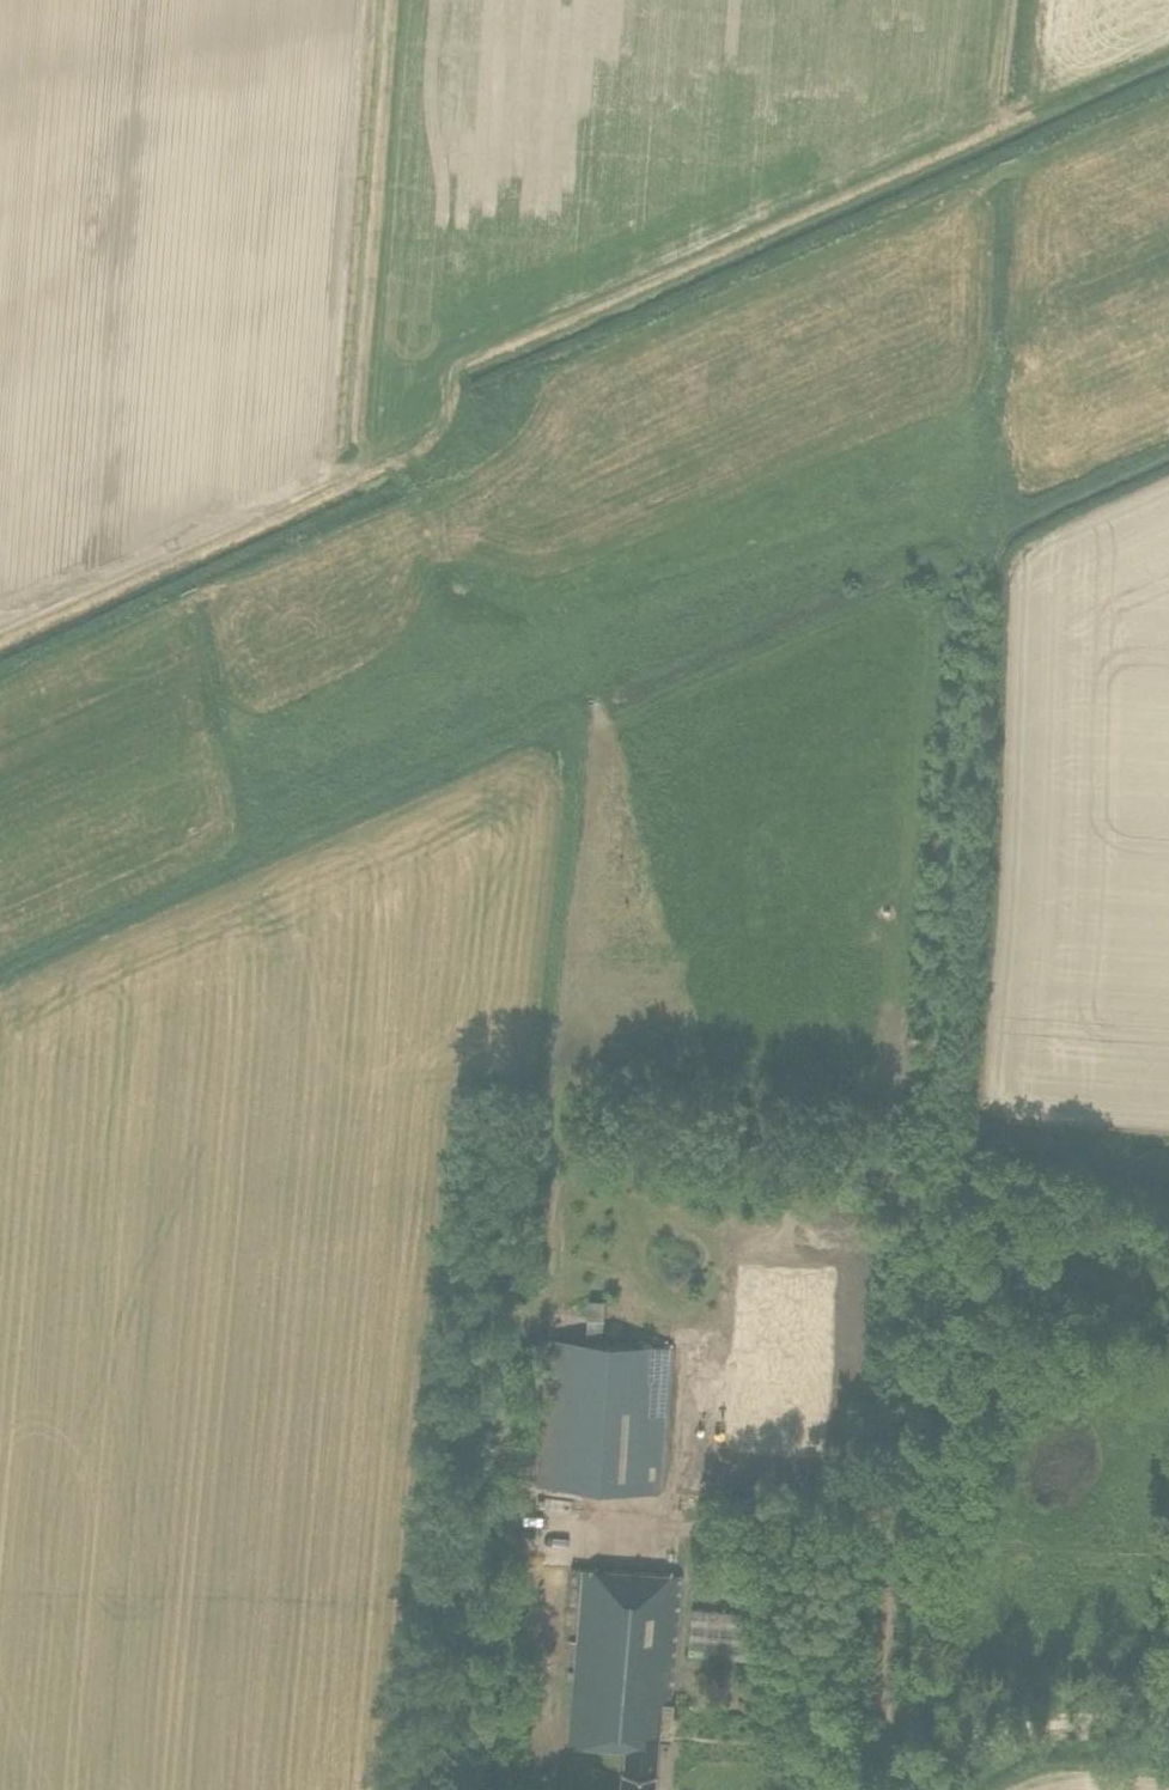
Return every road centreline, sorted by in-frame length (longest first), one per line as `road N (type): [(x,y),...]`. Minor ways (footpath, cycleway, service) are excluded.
road 1 (unclassified): [(930,1789),(1011,1734),(1085,1721)]

